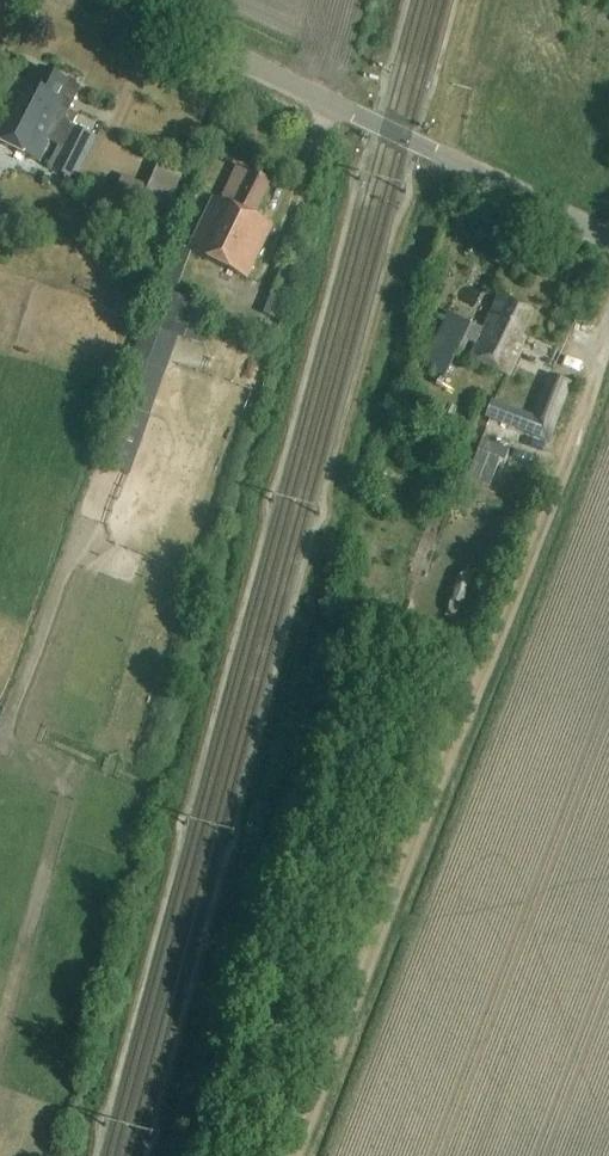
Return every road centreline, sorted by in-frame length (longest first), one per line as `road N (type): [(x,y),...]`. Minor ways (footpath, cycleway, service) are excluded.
road 1 (track): [(608,342),(296,1155)]
road 2 (unclassified): [(119,0),(608,239)]
road 3 (track): [(478,0),(445,155)]

